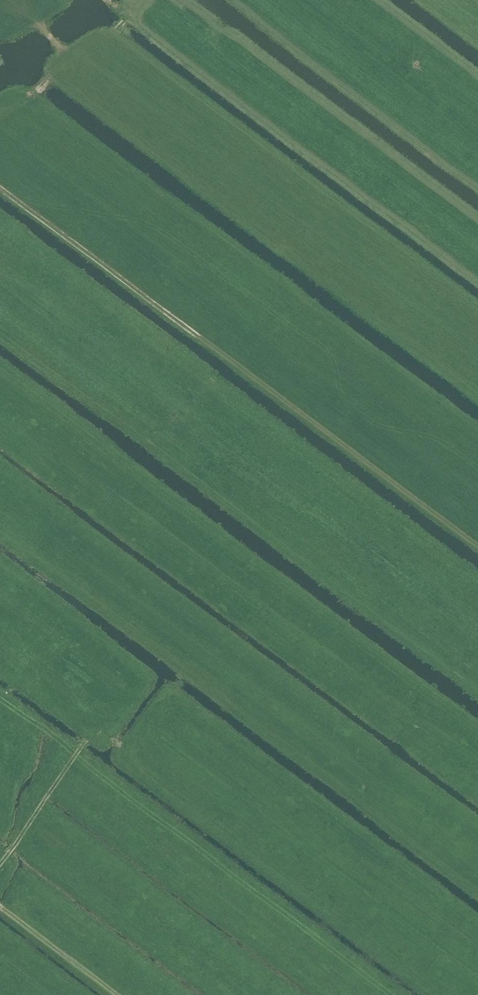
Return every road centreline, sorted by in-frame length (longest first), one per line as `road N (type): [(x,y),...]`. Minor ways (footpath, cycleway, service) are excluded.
road 1 (track): [(477,542),(0,187)]
road 2 (track): [(0,115),(148,0)]
road 3 (track): [(94,739),(0,873)]
road 4 (track): [(0,907),(119,994)]

